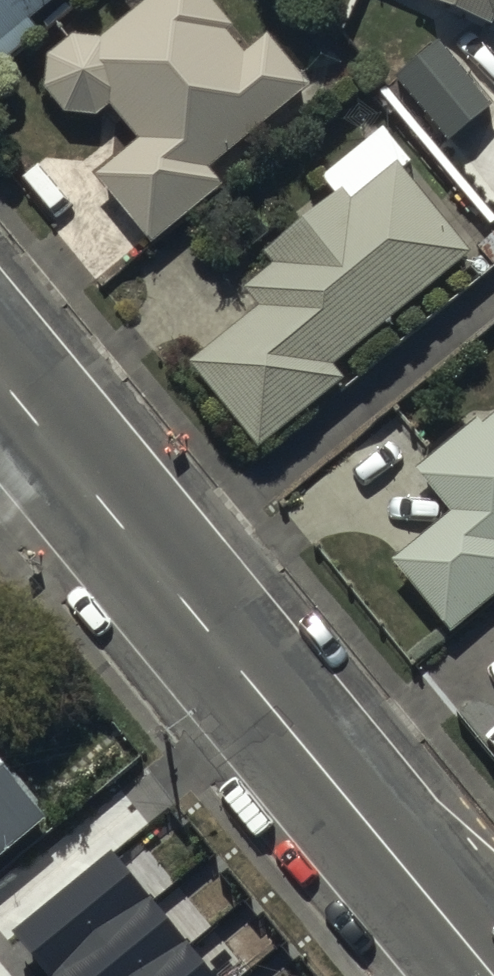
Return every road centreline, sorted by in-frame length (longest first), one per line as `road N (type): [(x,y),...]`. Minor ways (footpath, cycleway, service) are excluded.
road 1 (secondary): [(0,377),(491,975)]

